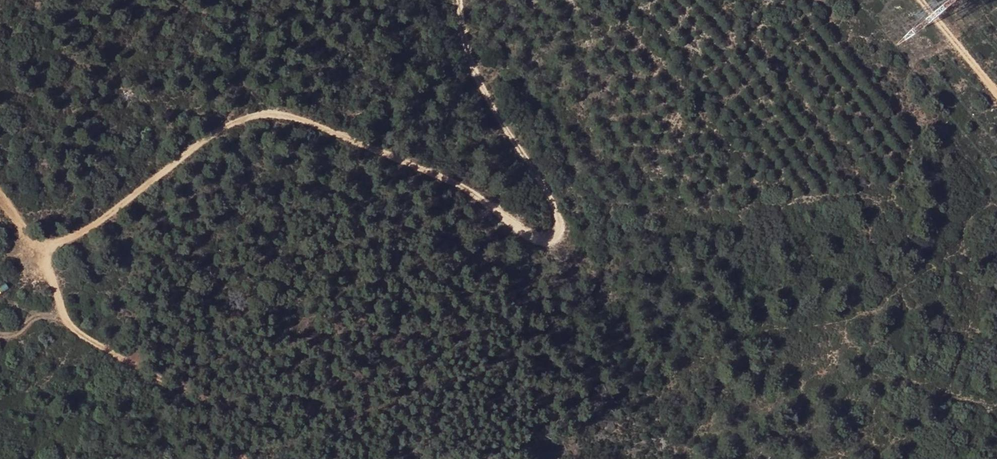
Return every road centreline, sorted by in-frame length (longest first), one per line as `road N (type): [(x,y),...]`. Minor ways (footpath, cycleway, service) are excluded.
road 1 (track): [(42,250),(117,212),(238,118),(276,108),(461,184),(529,234),(554,241),(564,232),(538,176),(468,56),(460,0)]
road 2 (track): [(250,458),(205,389),(76,332),(42,250),(0,199)]

